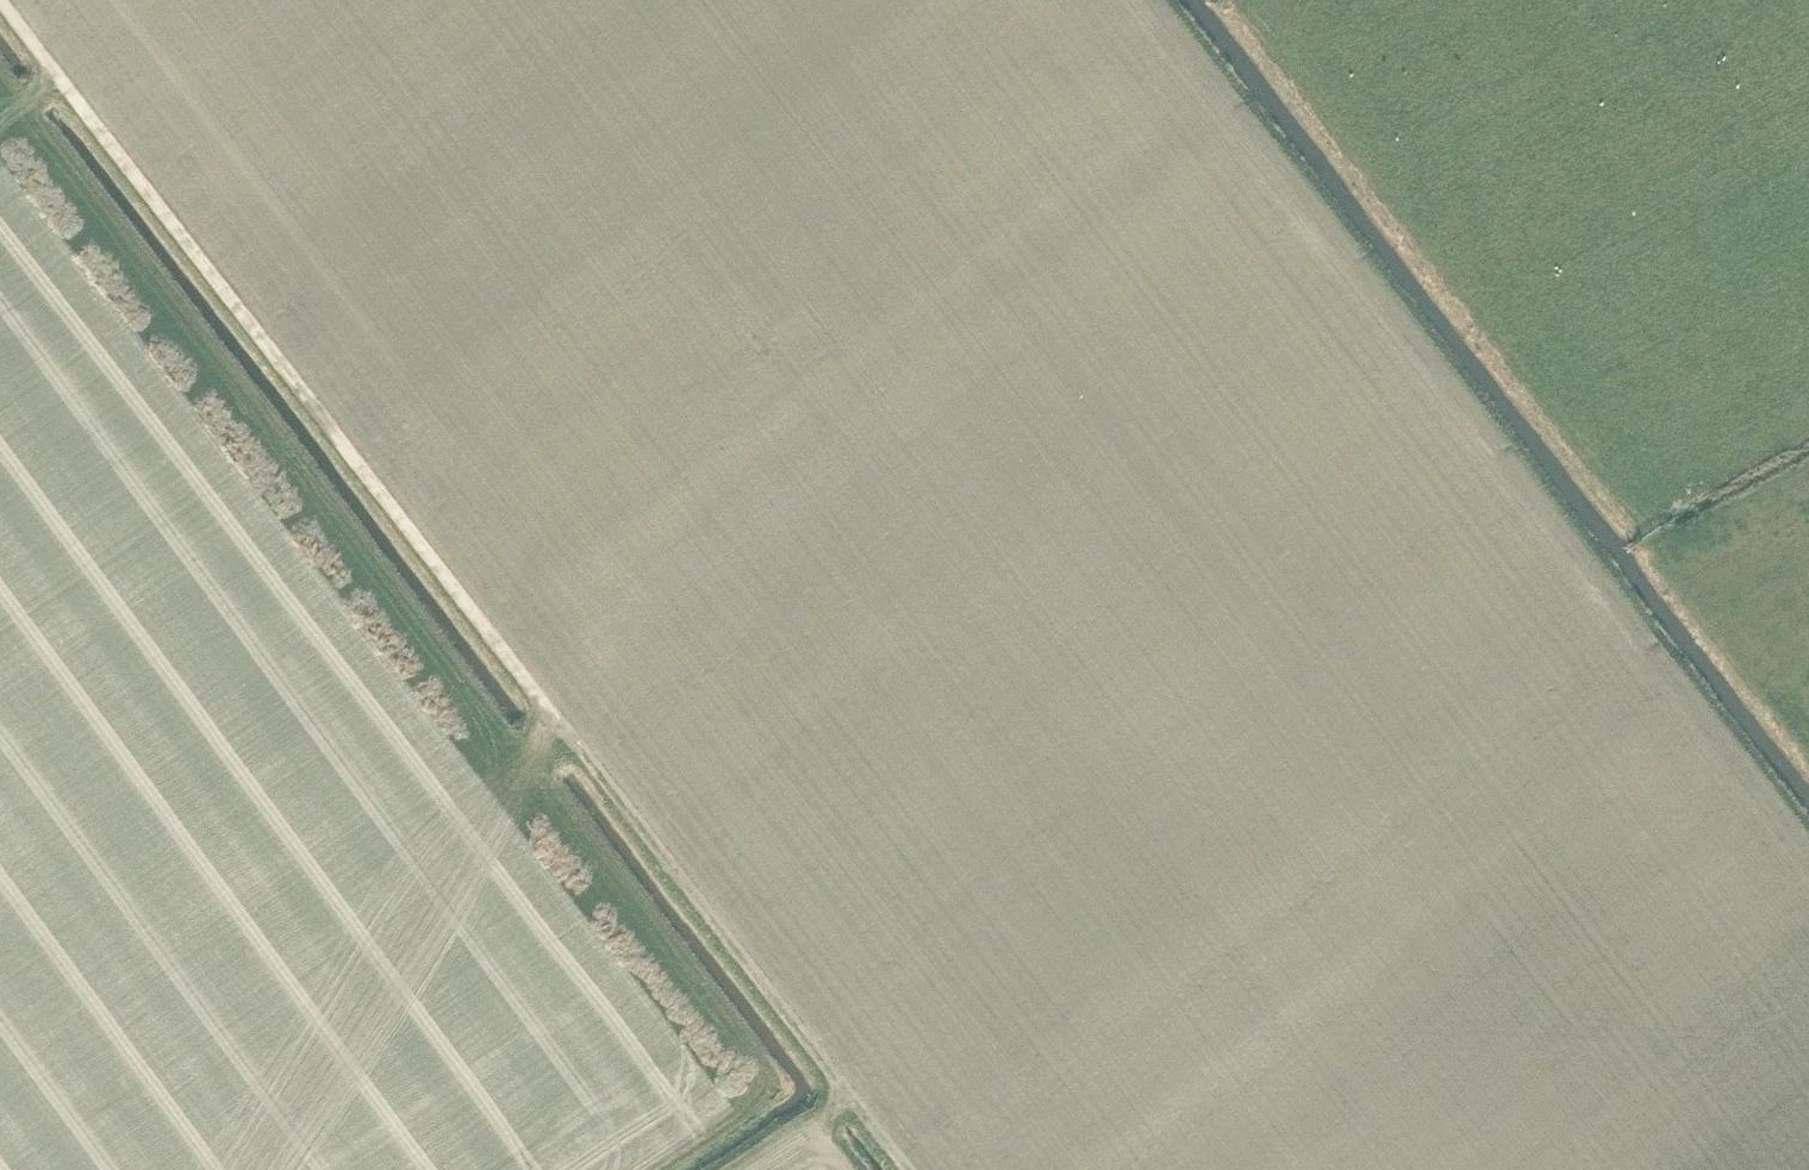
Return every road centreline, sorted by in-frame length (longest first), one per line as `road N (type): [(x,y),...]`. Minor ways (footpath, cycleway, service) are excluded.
road 1 (track): [(0,1),(519,677)]

